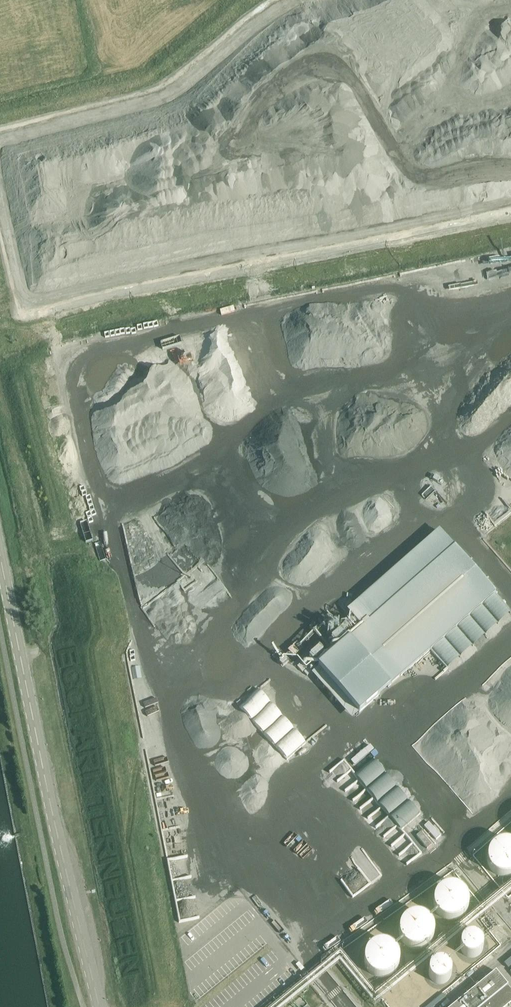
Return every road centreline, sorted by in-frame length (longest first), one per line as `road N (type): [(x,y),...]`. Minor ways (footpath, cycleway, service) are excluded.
road 1 (tertiary): [(98,1006),(0,556)]

